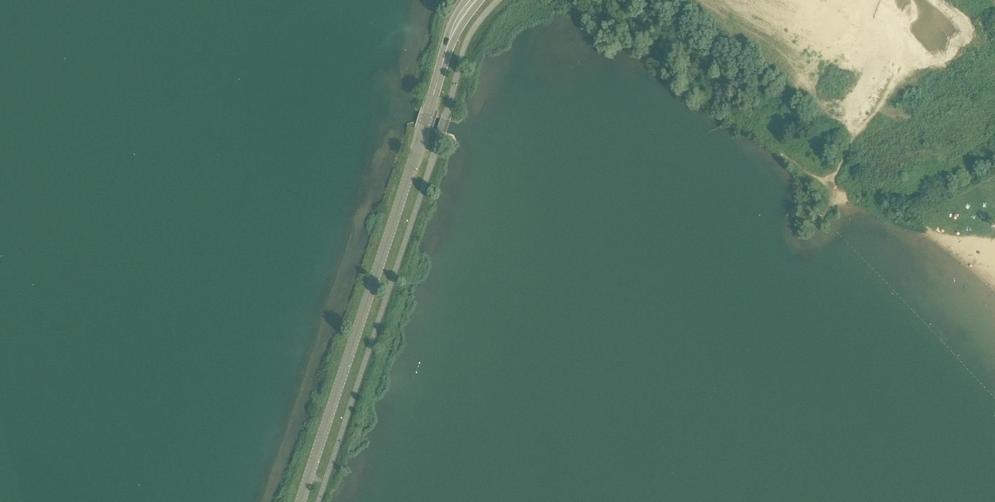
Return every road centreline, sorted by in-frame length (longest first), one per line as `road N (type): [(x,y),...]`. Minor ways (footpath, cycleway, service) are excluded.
road 1 (tertiary): [(301,501),(447,46)]

